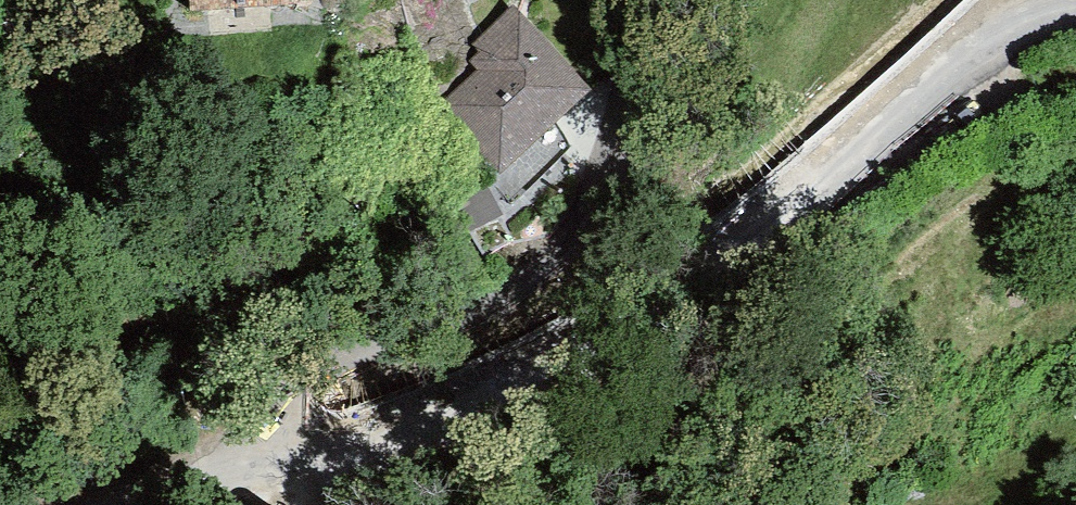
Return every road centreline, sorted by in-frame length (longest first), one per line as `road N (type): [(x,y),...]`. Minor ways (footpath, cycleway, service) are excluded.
road 1 (residential): [(289,457),(324,463),(438,425),(673,310),(959,64),(1007,37),(1075,15)]
road 2 (residential): [(289,457),(288,421),(328,369),(364,350),(476,316),(522,287),(578,229),(626,99),(634,0)]
road 3 (residential): [(149,504),(289,457)]

